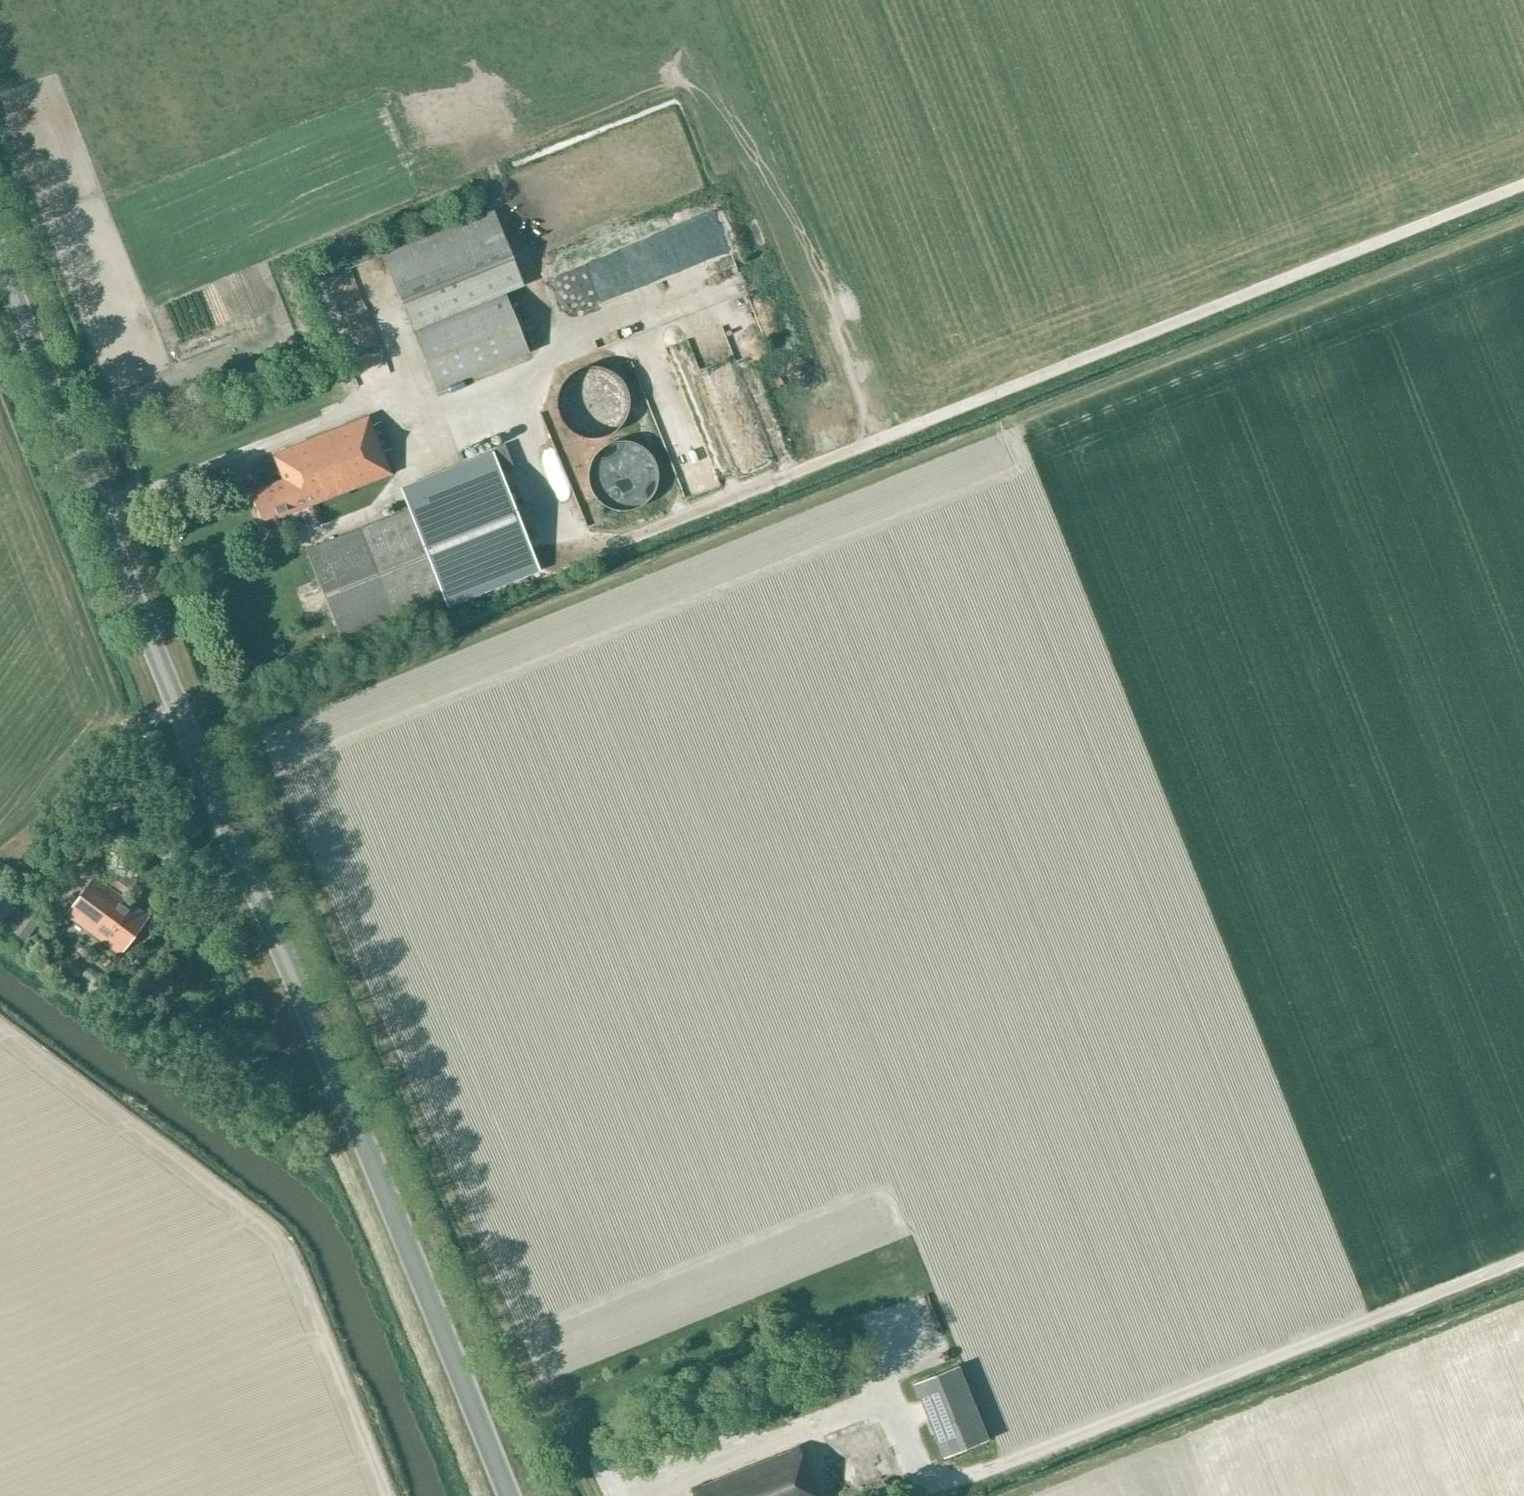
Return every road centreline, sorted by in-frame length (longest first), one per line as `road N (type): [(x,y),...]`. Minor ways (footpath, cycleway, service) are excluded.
road 1 (unclassified): [(510,1495),(0,246)]

